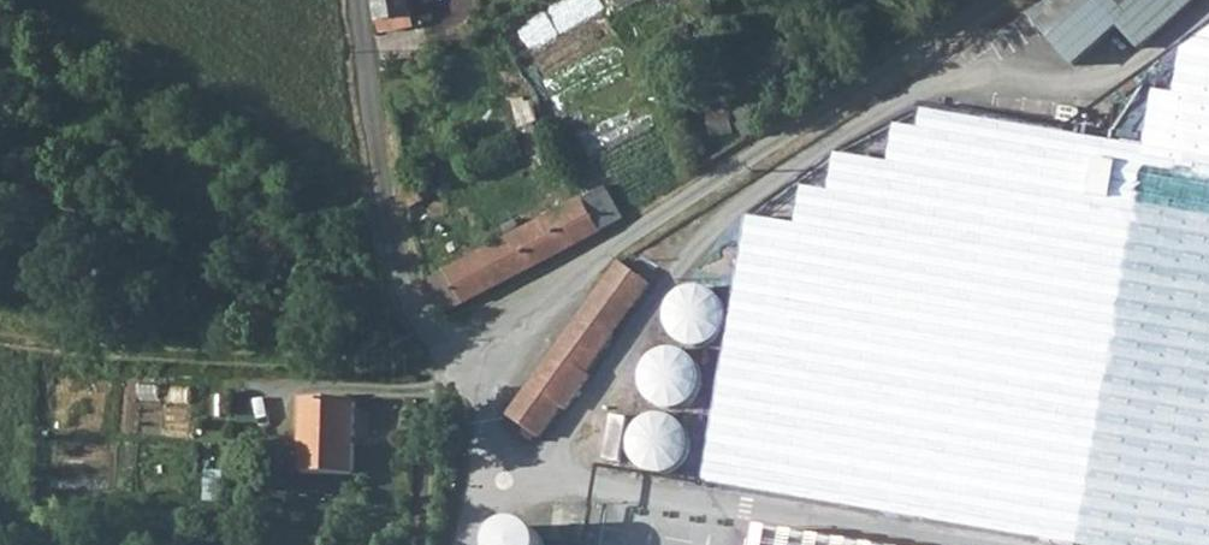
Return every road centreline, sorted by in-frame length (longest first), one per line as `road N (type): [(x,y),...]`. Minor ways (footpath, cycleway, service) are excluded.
road 1 (track): [(444,351),(389,358),(59,348),(0,338)]

